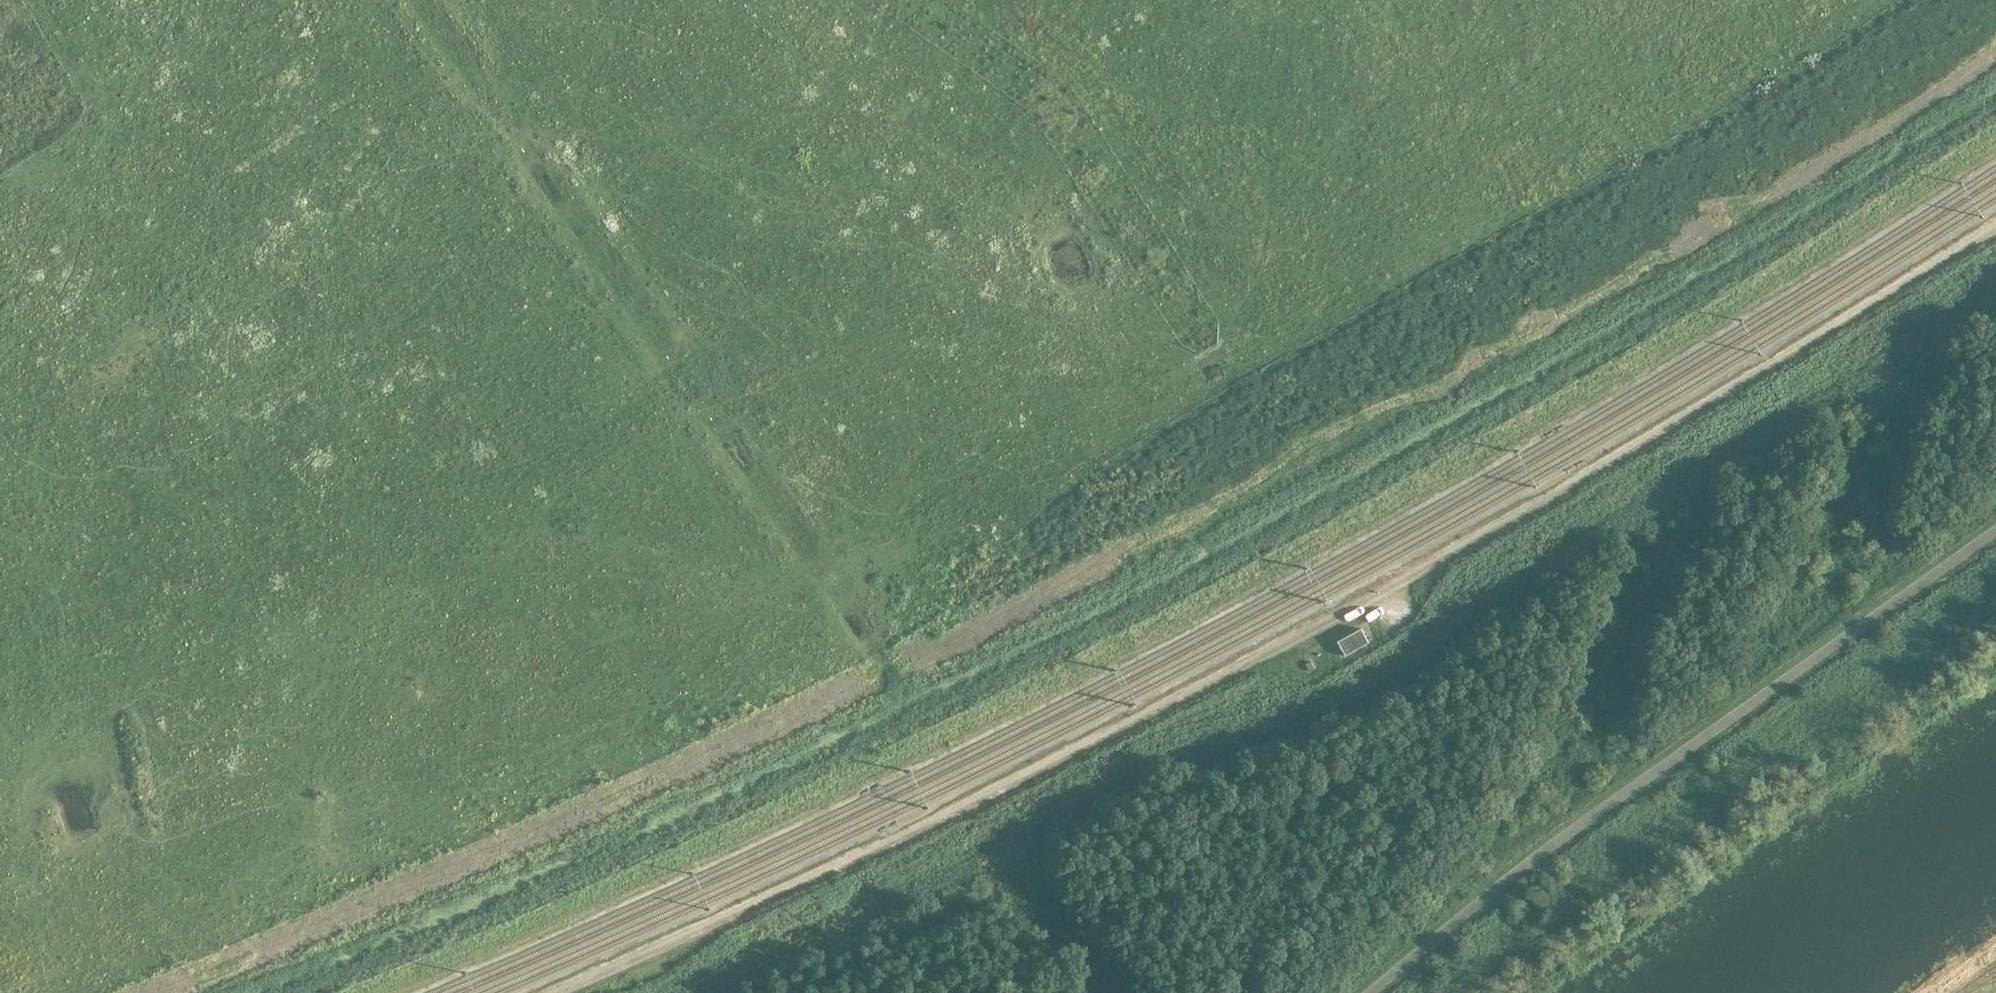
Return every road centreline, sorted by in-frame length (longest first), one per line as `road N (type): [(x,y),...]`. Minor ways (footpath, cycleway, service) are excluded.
road 1 (track): [(562,992),(975,804),(1286,645),(1575,487),(1995,228)]

